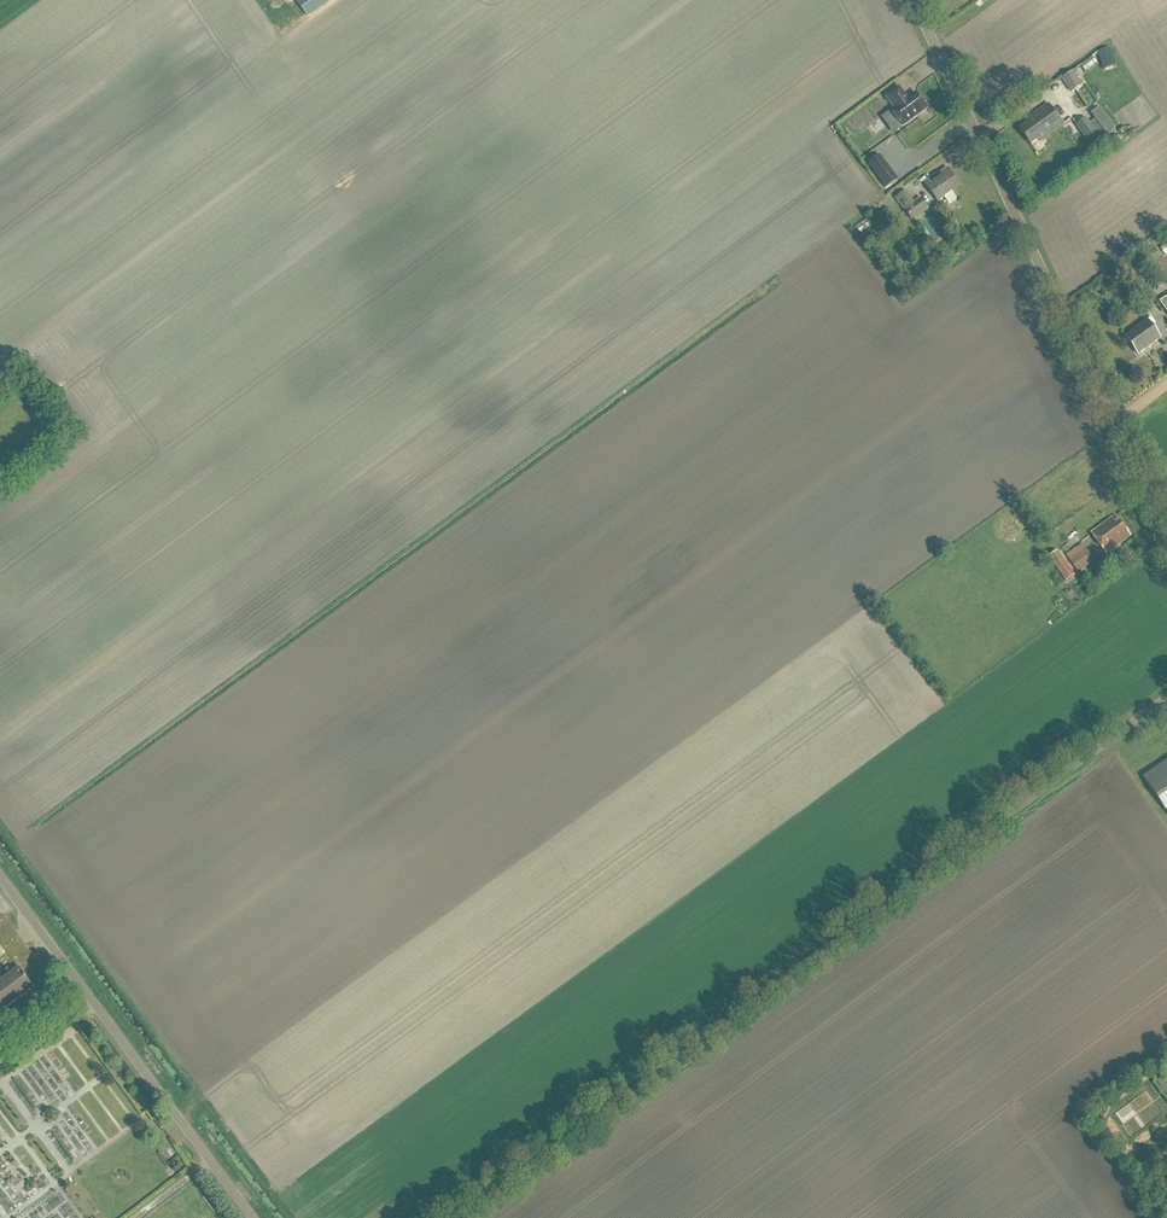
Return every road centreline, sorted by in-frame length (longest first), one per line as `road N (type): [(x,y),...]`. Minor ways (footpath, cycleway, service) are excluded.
road 1 (unclassified): [(459,1217),(1166,695)]
road 2 (unclassified): [(1166,541),(912,0)]
road 3 (unclassified): [(252,1217),(0,877)]

